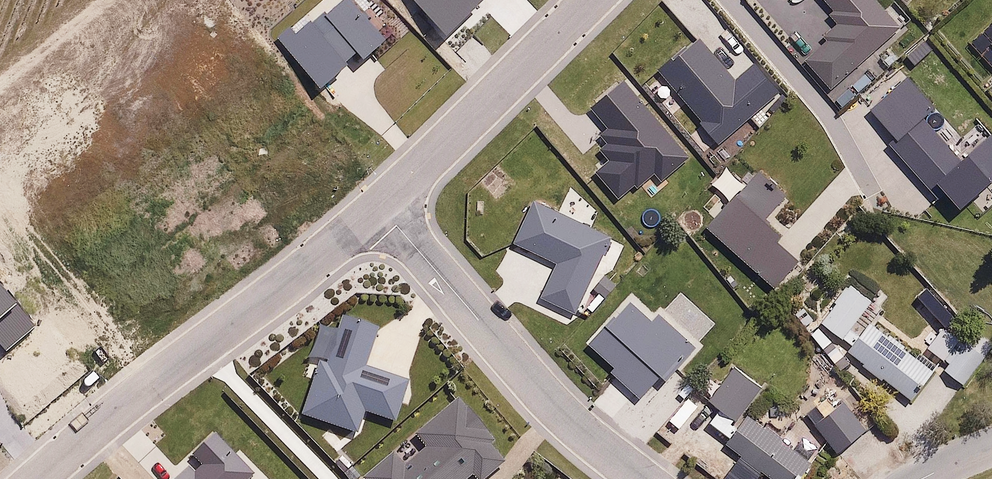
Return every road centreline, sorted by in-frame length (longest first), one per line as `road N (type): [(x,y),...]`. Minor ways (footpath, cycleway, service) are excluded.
road 1 (residential): [(382,210),(91,429),(40,478)]
road 2 (residential): [(382,210),(554,407),(645,478)]
road 3 (residential): [(590,0),(382,210)]

